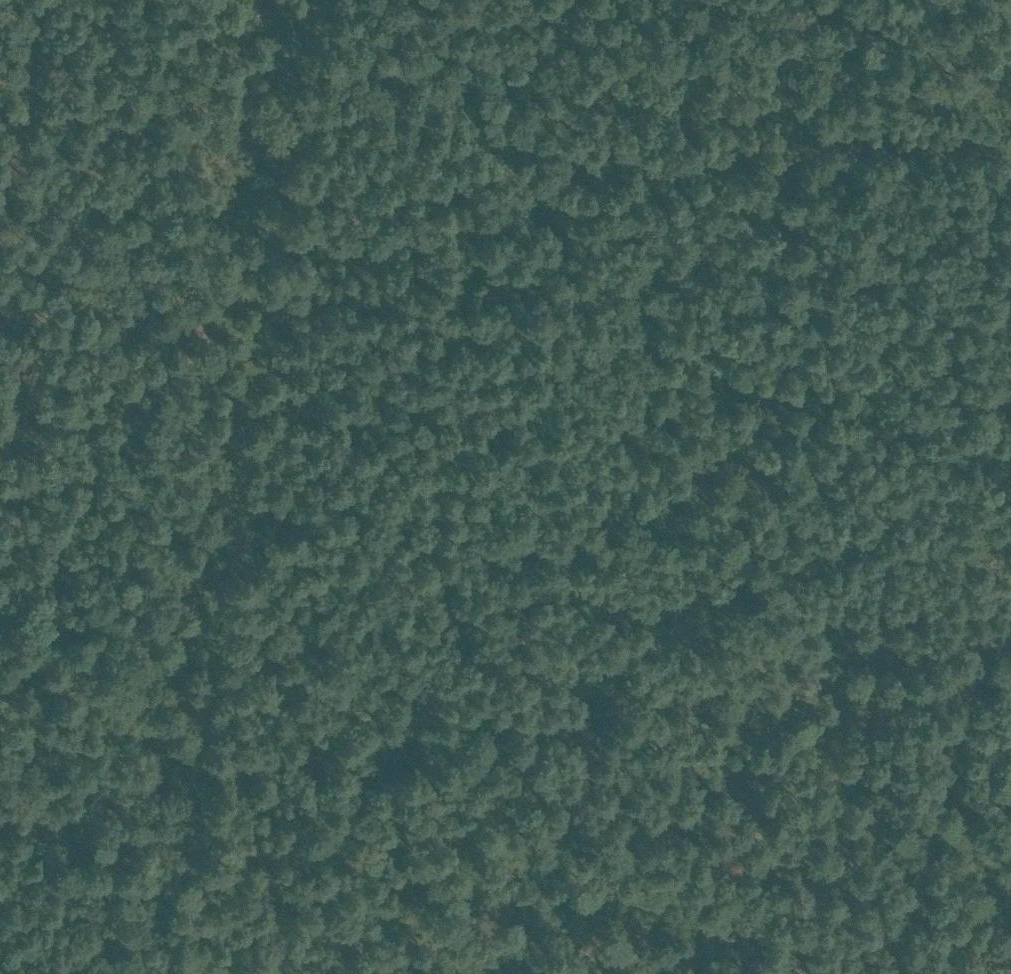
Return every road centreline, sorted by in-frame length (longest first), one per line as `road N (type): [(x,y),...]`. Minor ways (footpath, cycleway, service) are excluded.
road 1 (track): [(1010,139),(560,59),(543,0)]
road 2 (track): [(1010,633),(992,638),(975,664),(886,973)]

